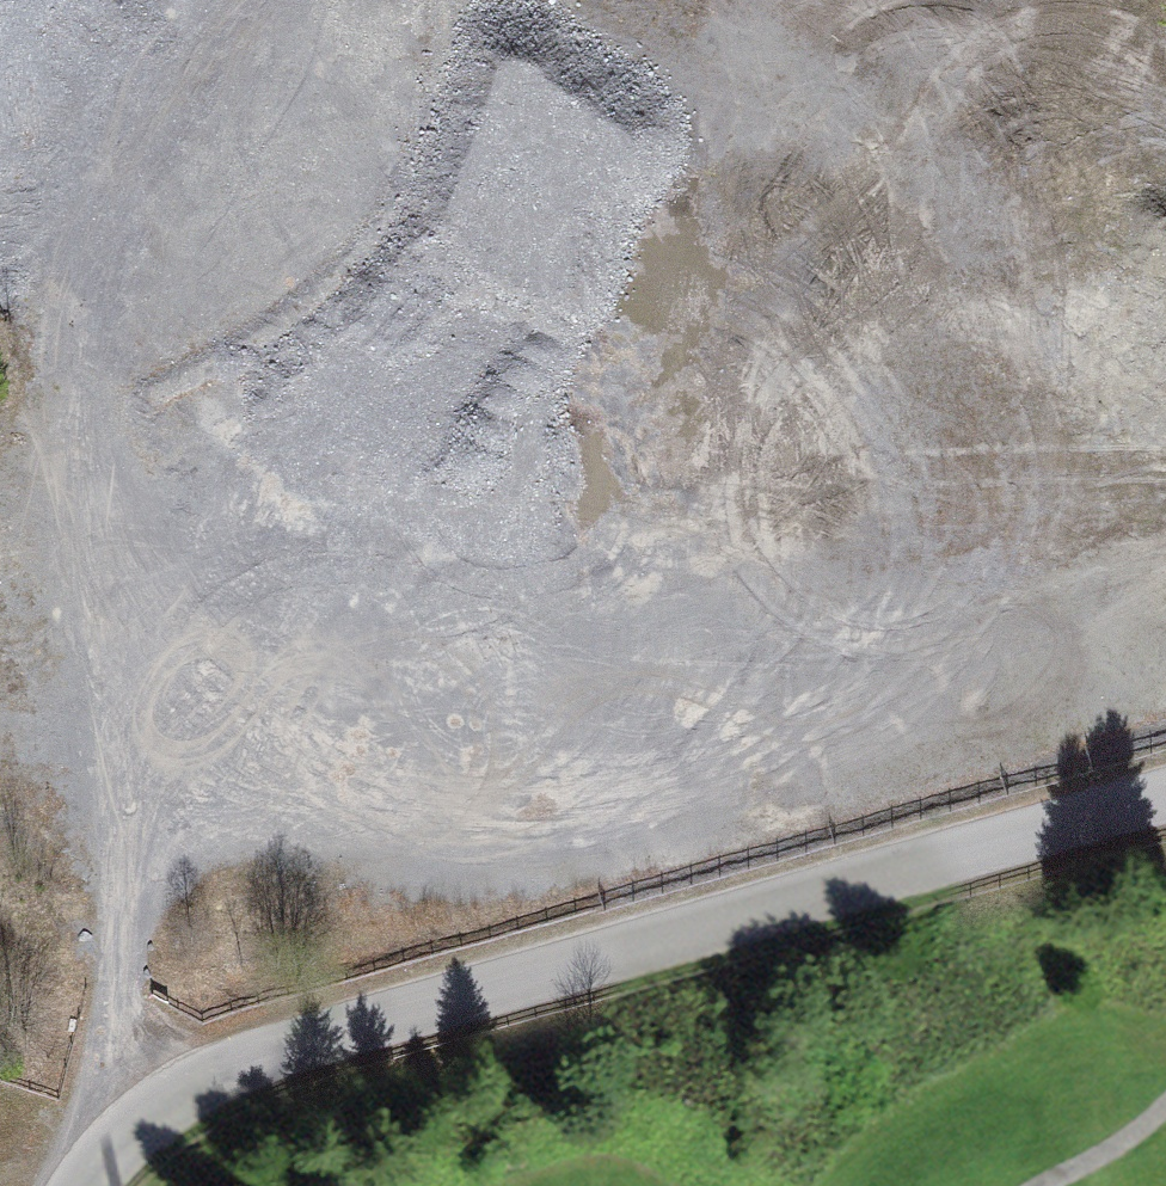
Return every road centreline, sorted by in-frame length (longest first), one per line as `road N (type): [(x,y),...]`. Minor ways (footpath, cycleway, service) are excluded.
road 1 (track): [(125,1135),(117,1010),(151,791),(190,707),(219,666),(481,429),(538,349),(587,252),(613,161),(612,76),(581,0)]
road 2 (unclassified): [(76,1185),(164,1102),(268,1055),(1165,798)]
road 3 (track): [(151,791),(302,758),(560,784),(772,672),(998,574),(1138,483),(1165,492)]
road 4 (track): [(1138,483),(1154,162),(1083,33),(977,5),(588,3)]

